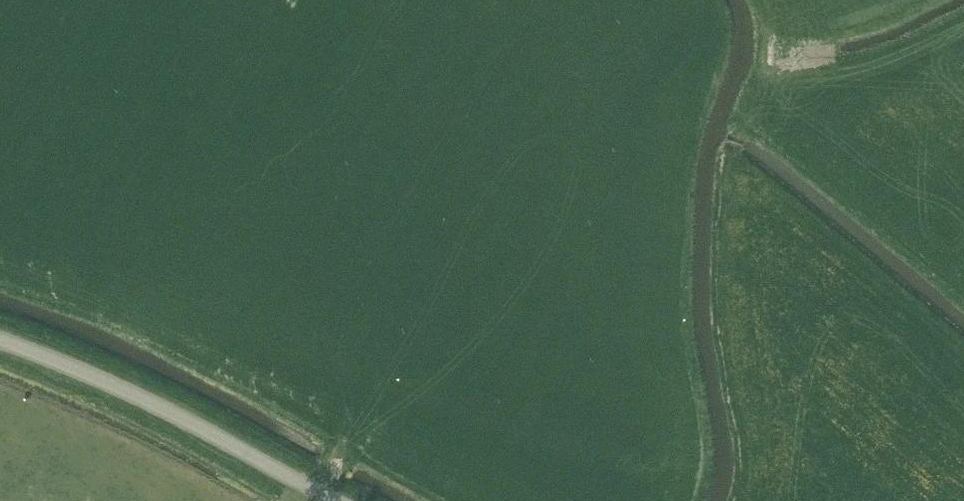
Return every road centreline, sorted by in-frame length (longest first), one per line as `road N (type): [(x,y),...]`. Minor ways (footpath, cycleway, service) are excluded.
road 1 (unclassified): [(334,500),(156,404),(0,340)]

